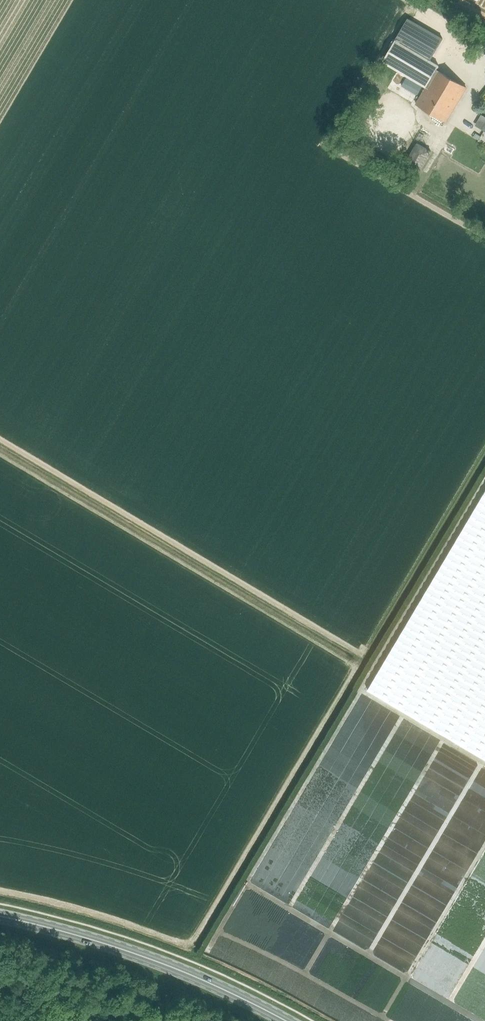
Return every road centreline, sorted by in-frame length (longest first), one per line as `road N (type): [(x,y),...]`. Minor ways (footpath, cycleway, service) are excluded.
road 1 (primary): [(0,916),(156,961),(287,1020)]

